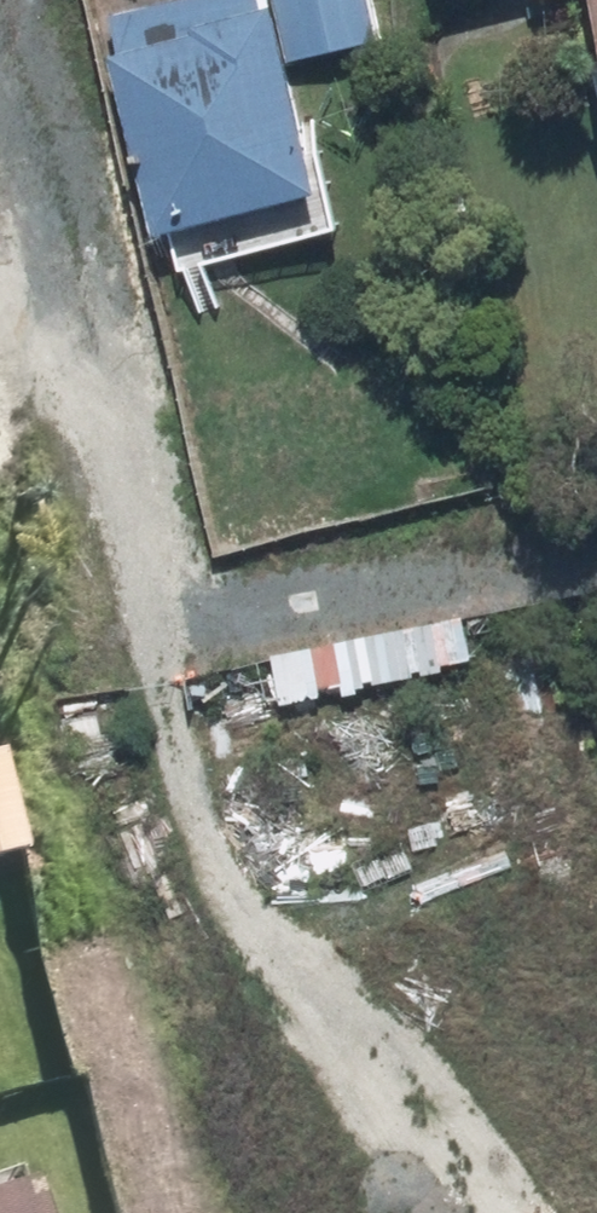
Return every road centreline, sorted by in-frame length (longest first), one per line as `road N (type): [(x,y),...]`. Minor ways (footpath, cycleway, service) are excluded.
road 1 (track): [(251,1212),(111,618)]
road 2 (track): [(111,618),(243,629),(596,560)]
road 3 (track): [(111,618),(0,171)]

